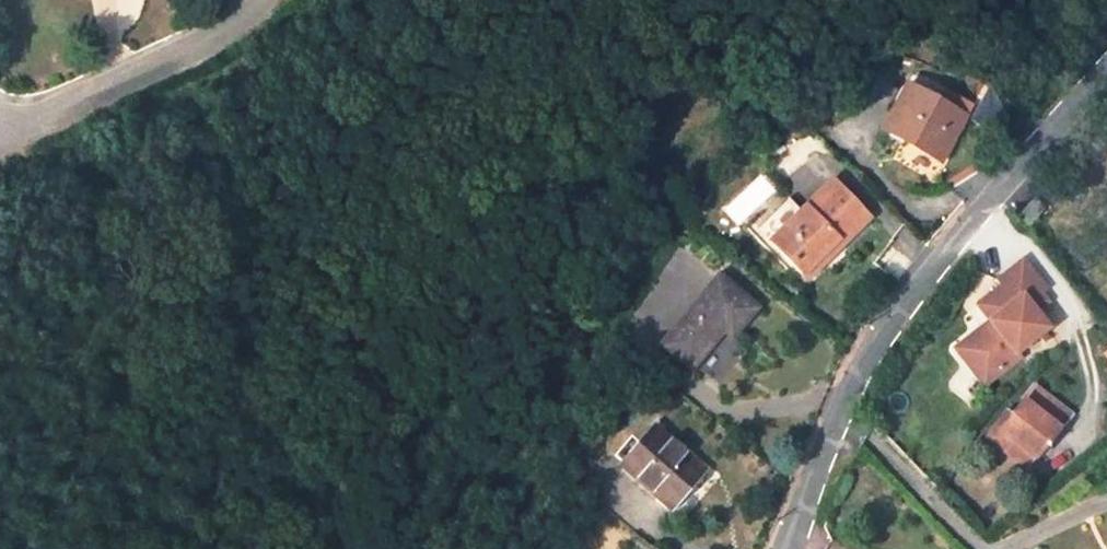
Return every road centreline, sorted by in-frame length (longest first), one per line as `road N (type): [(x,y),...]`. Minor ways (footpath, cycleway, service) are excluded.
road 1 (residential): [(1106,74),(997,195),(841,399),(791,548)]
road 2 (residential): [(265,0),(209,48),(0,134)]

